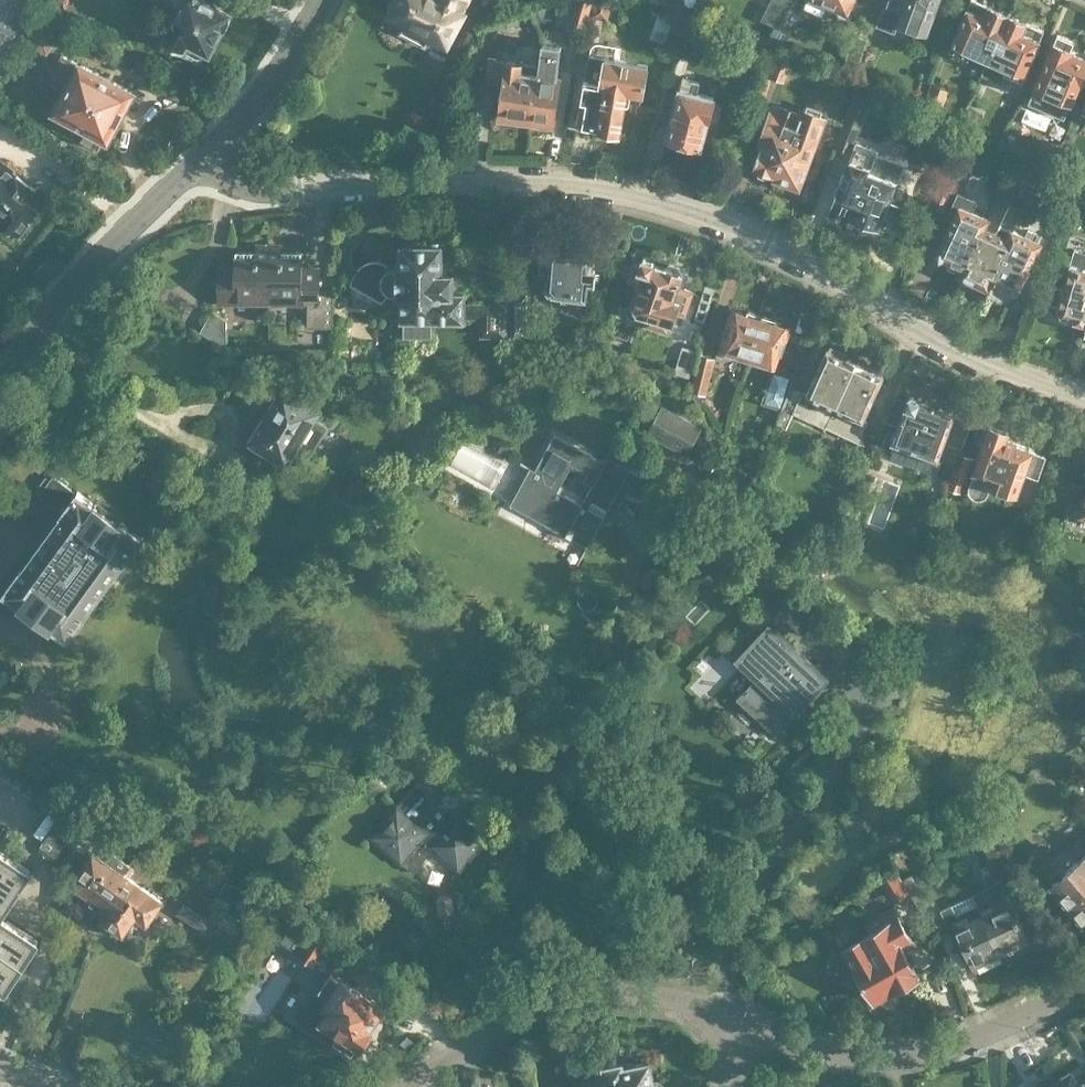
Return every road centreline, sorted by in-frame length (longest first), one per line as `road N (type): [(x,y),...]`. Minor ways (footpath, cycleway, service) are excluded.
road 1 (residential): [(1084,393),(935,337),(771,243),(654,199),(483,174),(272,192),(240,186),(199,162)]
road 2 (residential): [(1084,988),(980,1039),(910,1058),(855,1056),(742,1018)]
road 3 (residential): [(742,1018),(662,993),(571,998),(526,1014),(411,1086)]
road 4 (tertiary): [(0,388),(65,285),(199,162)]
road 5 (tertiary): [(199,162),(239,122),(322,0)]

